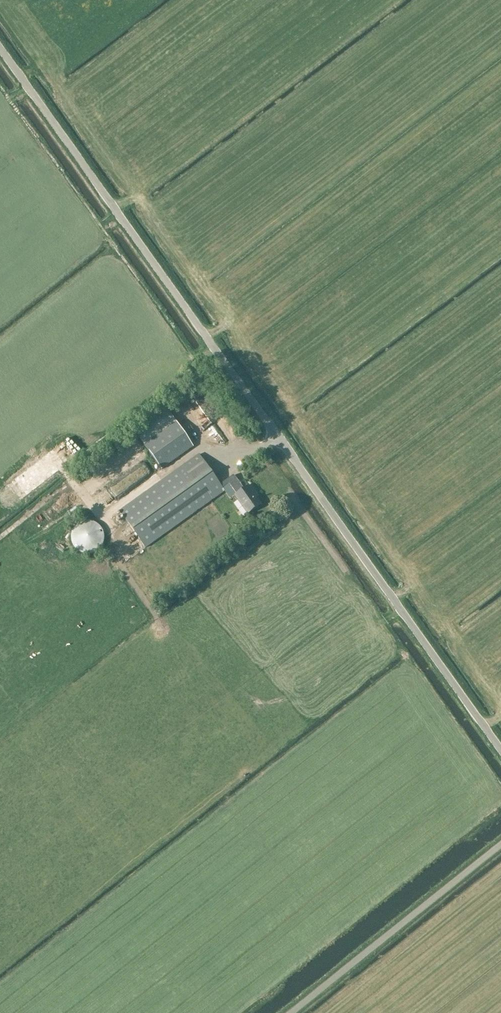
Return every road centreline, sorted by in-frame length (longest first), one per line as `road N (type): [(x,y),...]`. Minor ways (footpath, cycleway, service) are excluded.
road 1 (unclassified): [(500,751),(0,49)]
road 2 (unclassified): [(290,1012),(500,845)]

